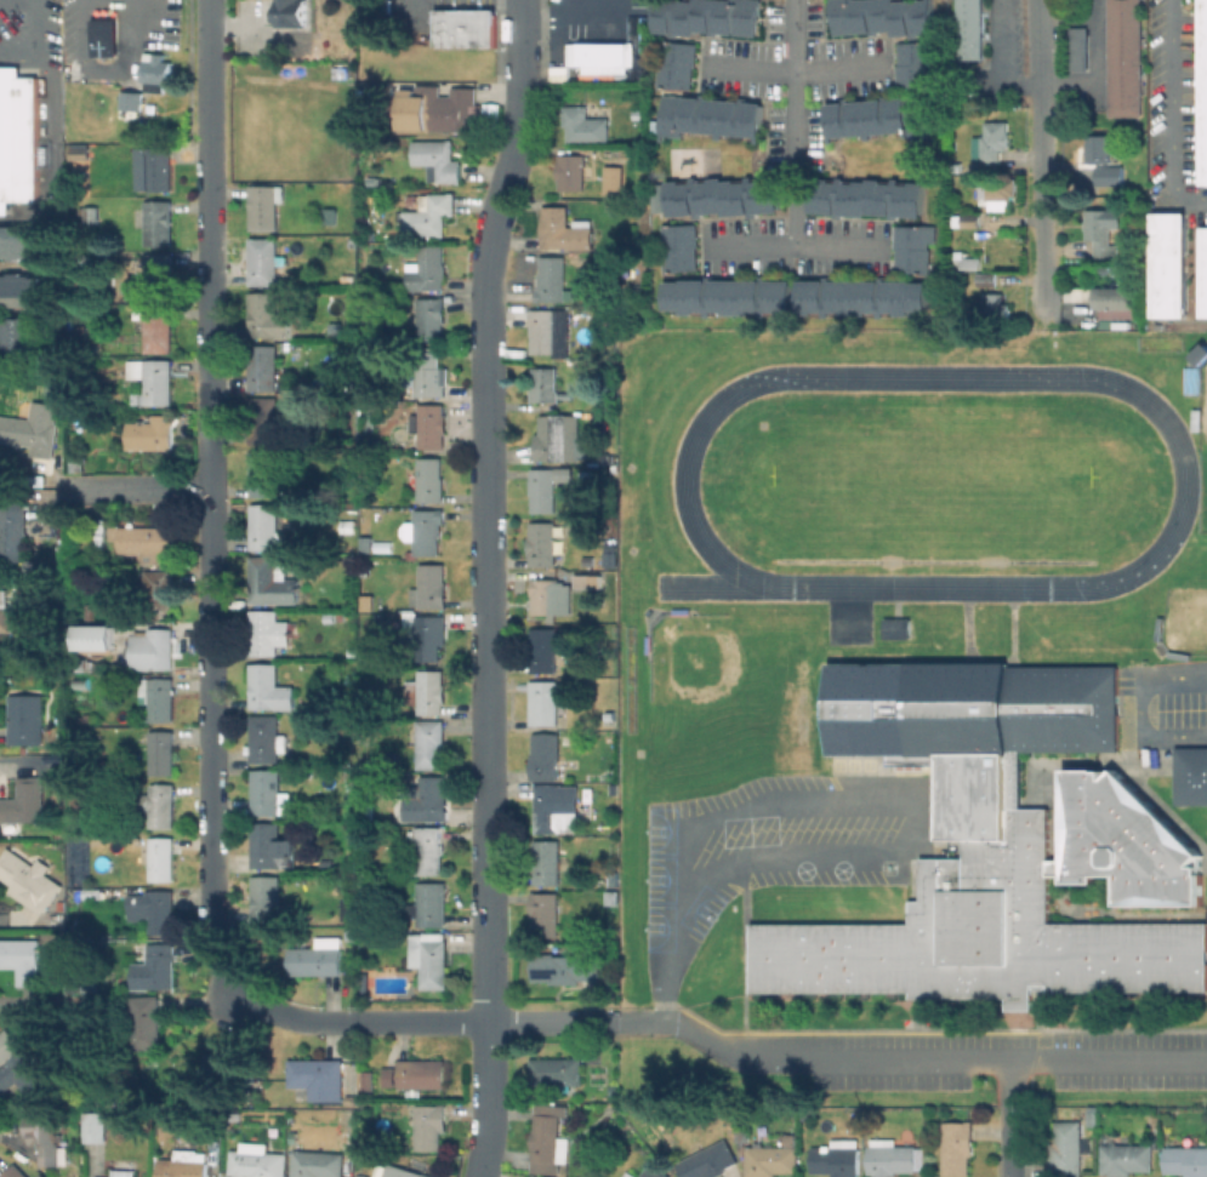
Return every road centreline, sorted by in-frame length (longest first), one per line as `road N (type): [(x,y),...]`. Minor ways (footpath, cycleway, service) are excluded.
road 1 (residential): [(520,85),(518,143),(493,229),(486,291),(489,1114),(479,1176)]
road 2 (residential): [(209,0),(209,929),(241,987)]
road 3 (residential): [(665,1019),(757,1057),(1206,1059)]
road 4 (residential): [(241,987),(283,1012),(329,1022),(665,1019)]
road 5 (residential): [(1040,0),(1042,301)]
road 6 (residential): [(76,487),(207,486)]

